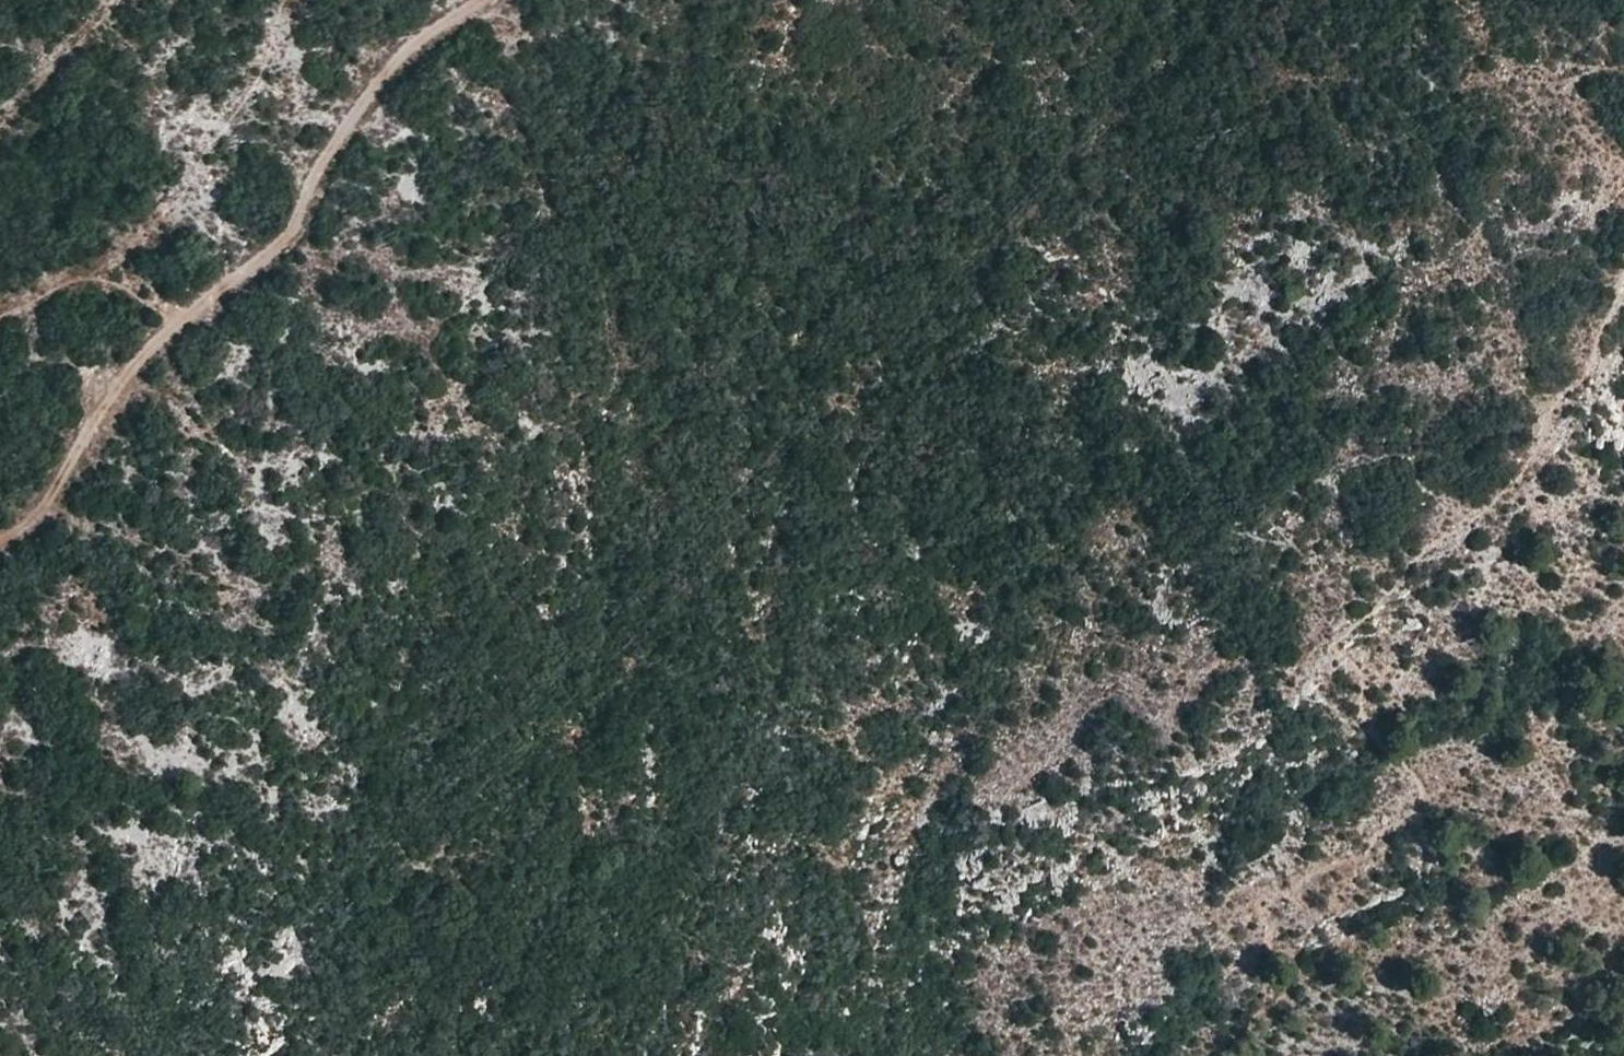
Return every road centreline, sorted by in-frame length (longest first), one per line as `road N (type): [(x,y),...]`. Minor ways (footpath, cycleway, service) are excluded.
road 1 (track): [(0,539),(48,516),(73,439),(99,399),(168,329),(296,231),(309,177),(408,44),(488,0)]

